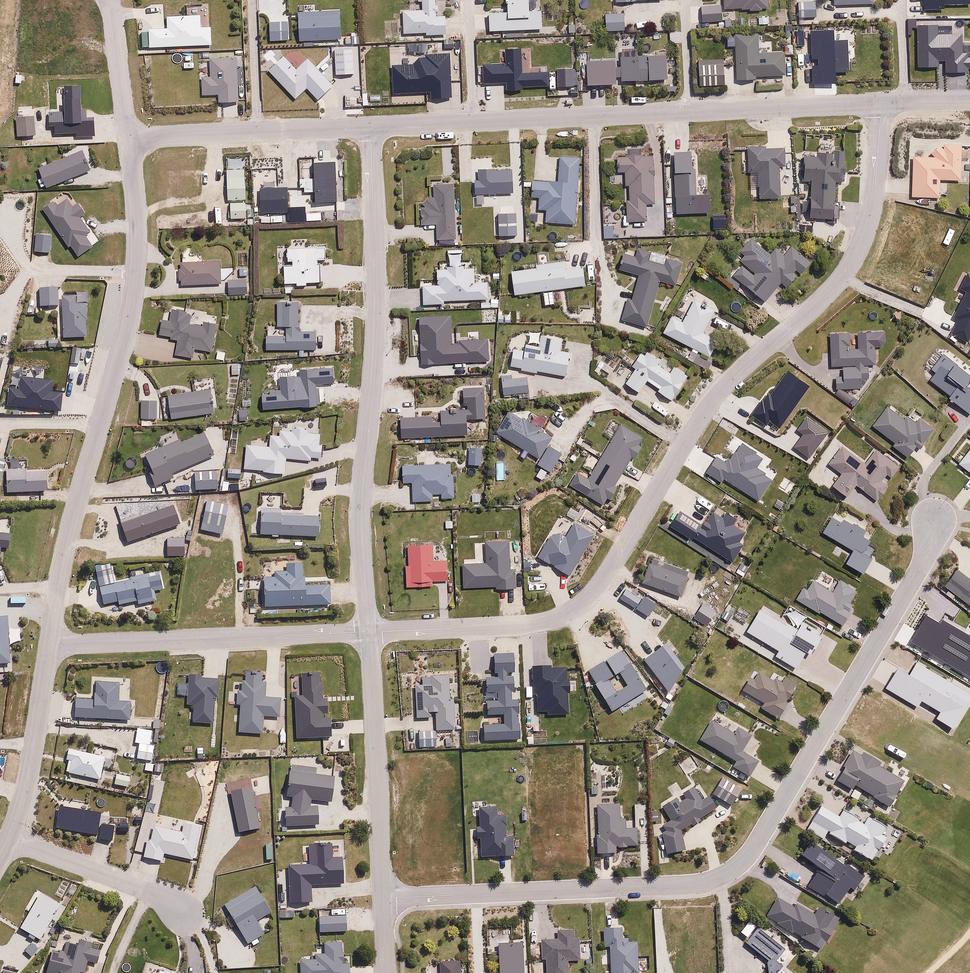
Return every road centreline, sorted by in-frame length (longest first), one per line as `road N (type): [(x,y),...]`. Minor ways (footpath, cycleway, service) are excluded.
road 1 (residential): [(880,103),(875,192),(855,254),(820,302),(707,410),(594,591),(575,608),(528,624),(368,633)]
road 2 (residential): [(383,898),(687,886),(732,870),(919,567),(933,524)]
road 3 (residential): [(48,647),(134,272),(129,139)]
road 4 (residential): [(371,127),(880,103)]
road 5 (residential): [(368,633),(361,503),(375,346),(371,127)]
road 6 (residential): [(368,633),(48,647)]
road 7 (residential): [(383,898),(368,633)]
road 8 (residential): [(129,139),(371,127)]
road 9 (residential): [(10,841),(29,774),(48,647)]
road 10 (residential): [(10,841),(182,913)]
road 11 (residential): [(107,0),(129,139)]

